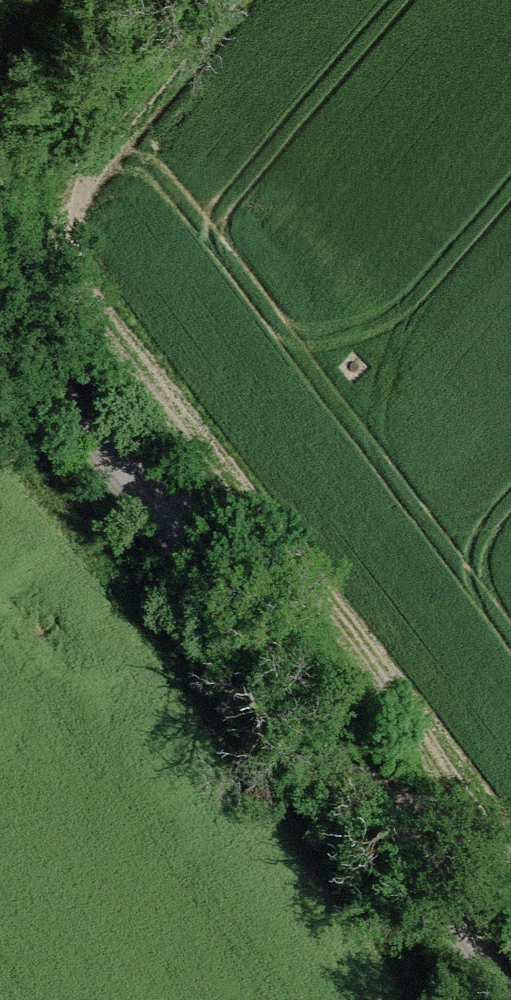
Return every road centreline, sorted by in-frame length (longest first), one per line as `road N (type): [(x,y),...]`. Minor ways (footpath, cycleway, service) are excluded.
road 1 (track): [(510,868),(347,628),(132,363),(88,299),(70,250),(69,189),(95,147),(227,0)]
road 2 (residential): [(0,323),(311,711),(510,999)]

